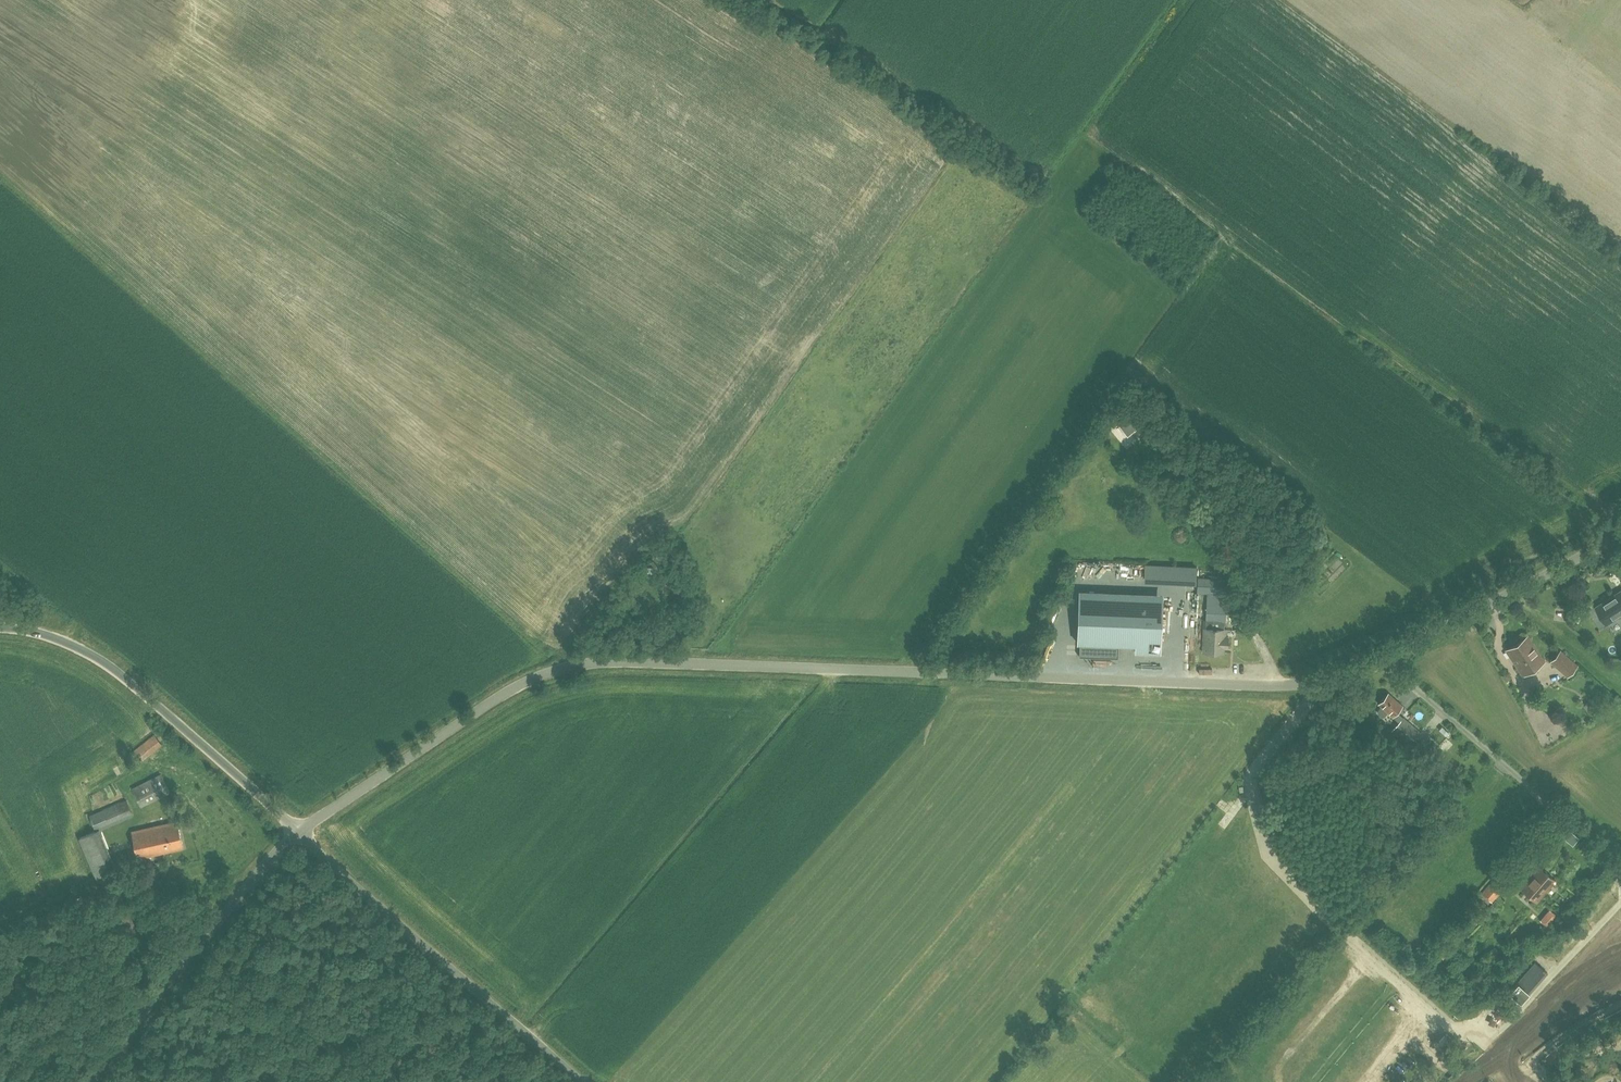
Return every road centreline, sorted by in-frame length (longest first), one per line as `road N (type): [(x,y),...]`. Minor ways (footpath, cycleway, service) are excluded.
road 1 (unclassified): [(298,832),(484,708),(572,668),(606,663),(1310,682),(1365,667),(1620,538)]
road 2 (unclassified): [(586,1081),(298,832)]
road 3 (unclassified): [(298,832),(125,672),(88,648),(0,630)]
road 4 (unclassified): [(86,1081),(298,832)]

